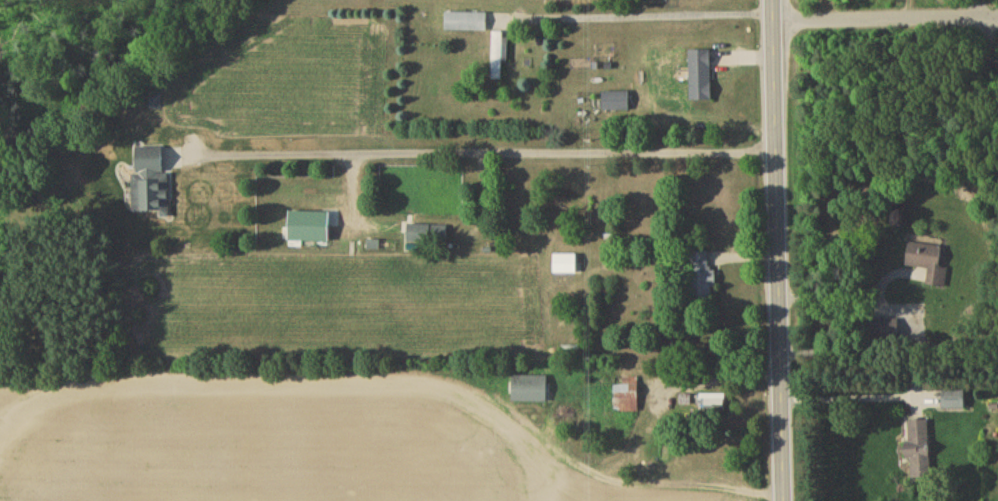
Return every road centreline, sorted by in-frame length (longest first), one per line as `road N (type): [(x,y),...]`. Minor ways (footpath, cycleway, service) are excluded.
road 1 (tertiary): [(783,500),(775,0)]
road 2 (residential): [(775,31),(997,22)]

